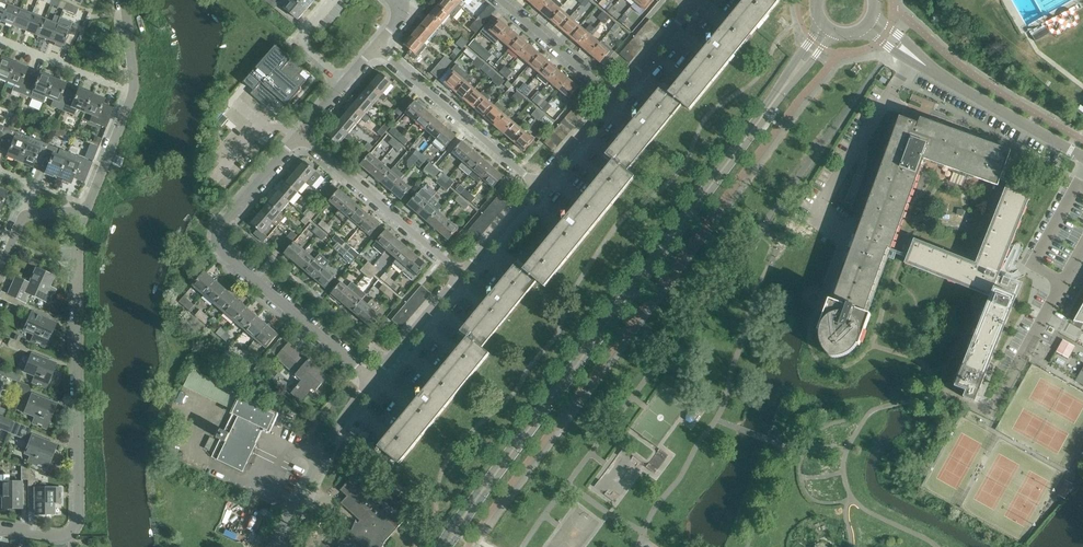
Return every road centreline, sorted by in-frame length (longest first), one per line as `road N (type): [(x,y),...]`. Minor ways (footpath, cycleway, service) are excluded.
road 1 (unclassified): [(445,546),(829,28)]
road 2 (residential): [(0,526),(64,538),(75,524),(82,210)]
road 3 (residential): [(375,385),(220,253),(220,231),(302,137)]
road 4 (unclassified): [(1082,157),(869,24)]
road 5 (residential): [(464,276),(302,137)]
road 6 (residential): [(539,188),(380,47)]
road 7 (residential): [(279,546),(339,432),(375,385)]
road 8 (residential): [(616,98),(502,0)]
road 9 (residential): [(134,91),(0,40)]
road 10 (residential): [(375,385),(464,276)]
road 11 (residential): [(82,210),(134,91)]
road 12 (residential): [(347,85),(298,45),(337,0)]

